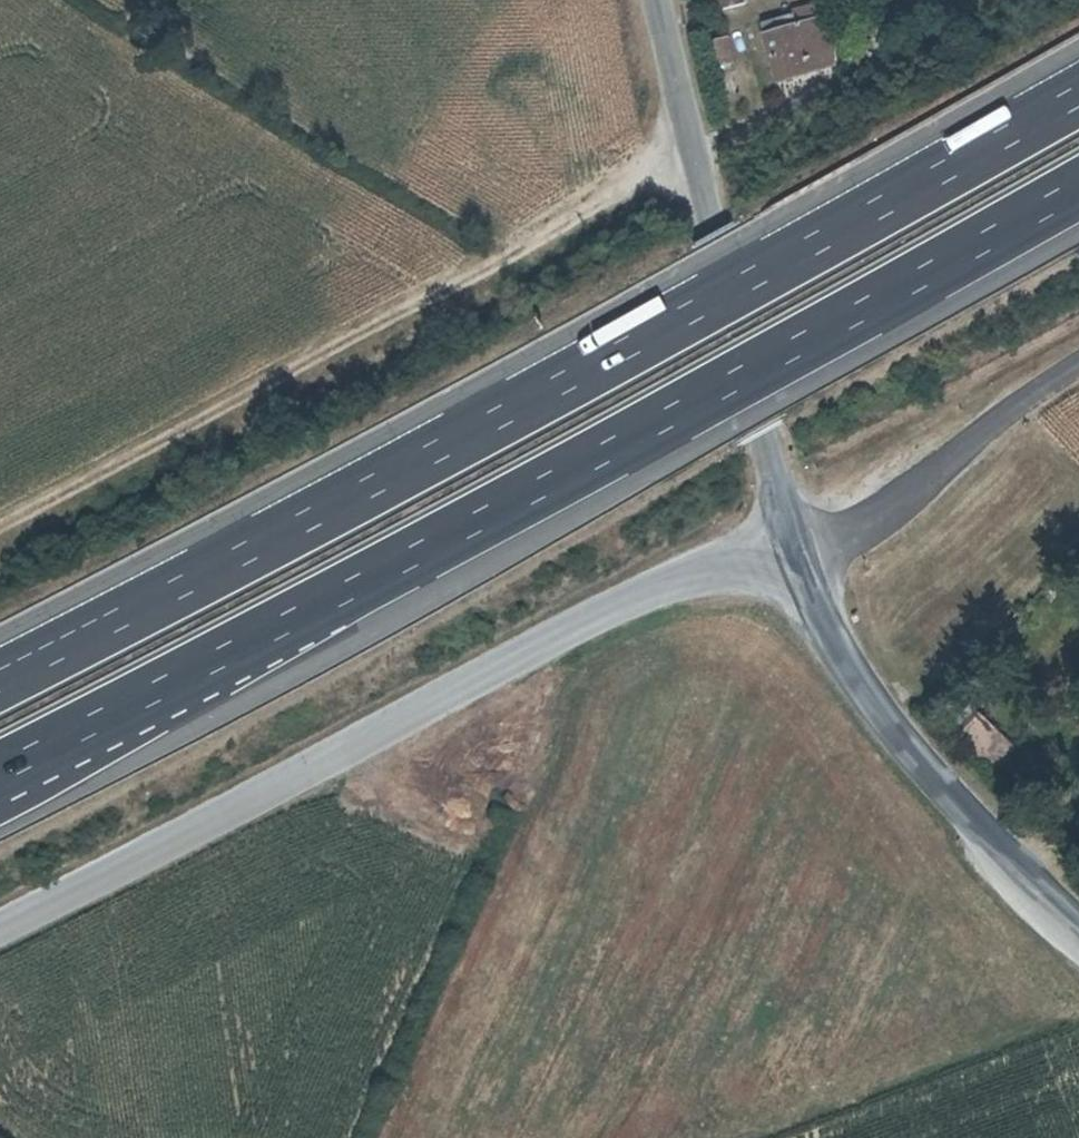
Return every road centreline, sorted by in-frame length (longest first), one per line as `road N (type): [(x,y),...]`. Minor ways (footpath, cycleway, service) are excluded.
road 1 (motorway): [(1078,92),(570,377),(0,677)]
road 2 (motorway): [(0,766),(233,649),(1078,183)]
road 3 (unclassified): [(801,572),(665,584),(0,911)]
road 4 (track): [(684,152),(522,249),(0,527)]
road 5 (tertiary): [(651,0),(757,435),(801,572)]
road 6 (tertiary): [(801,572),(845,659),(940,795),(1078,915)]
road 7 (residential): [(801,572),(1078,371)]

